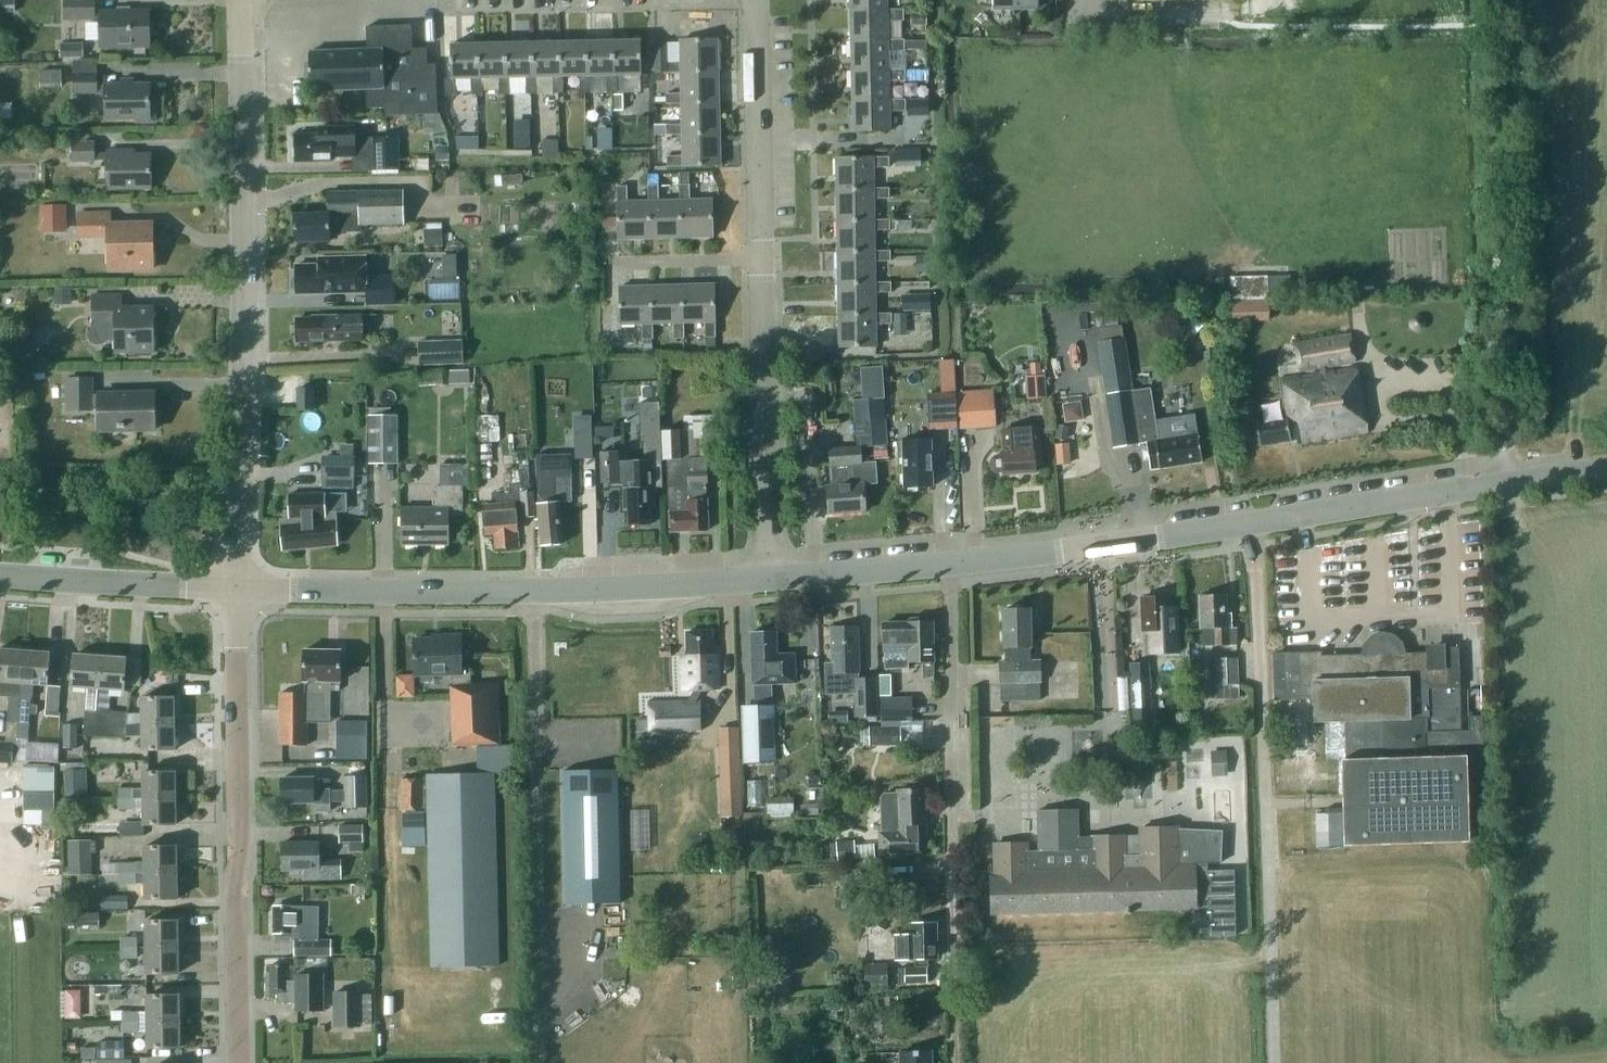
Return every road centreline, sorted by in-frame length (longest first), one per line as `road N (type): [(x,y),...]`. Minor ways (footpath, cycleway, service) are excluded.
road 1 (tertiary): [(237,589),(245,0)]
road 2 (residential): [(771,578),(754,0)]
road 3 (unclassified): [(1270,1062),(1257,518)]
road 4 (tertiary): [(242,1062),(237,589)]
road 5 (unclassified): [(532,1062),(532,594)]
road 6 (tertiary): [(1257,518),(1606,471)]
road 7 (tertiary): [(948,562),(1257,518)]
road 8 (tertiary): [(237,589),(532,594)]
road 9 (unclassified): [(951,849),(948,562)]
road 10 (tertiary): [(532,594),(771,578)]
road 11 (tertiary): [(0,574),(237,589)]
road 12 (tertiary): [(771,578),(948,562)]
road 13 (residential): [(1074,0),(1074,11),(1211,12)]

